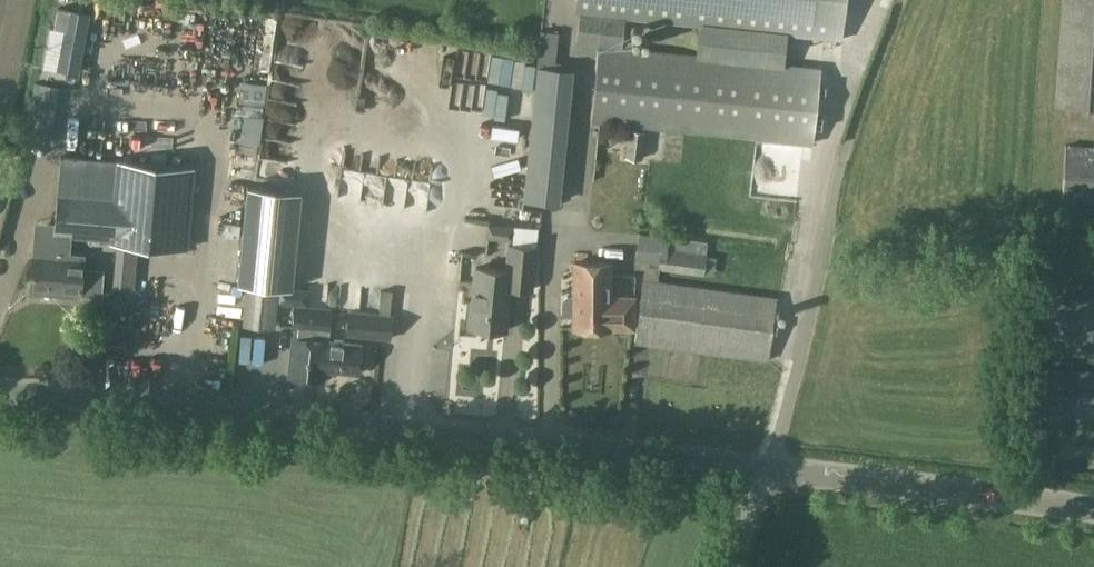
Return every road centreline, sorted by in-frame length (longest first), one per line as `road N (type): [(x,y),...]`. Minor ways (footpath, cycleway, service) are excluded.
road 1 (tertiary): [(769,473),(0,394)]
road 2 (unclassified): [(849,136),(769,473)]
road 3 (tertiary): [(1093,510),(769,473)]

